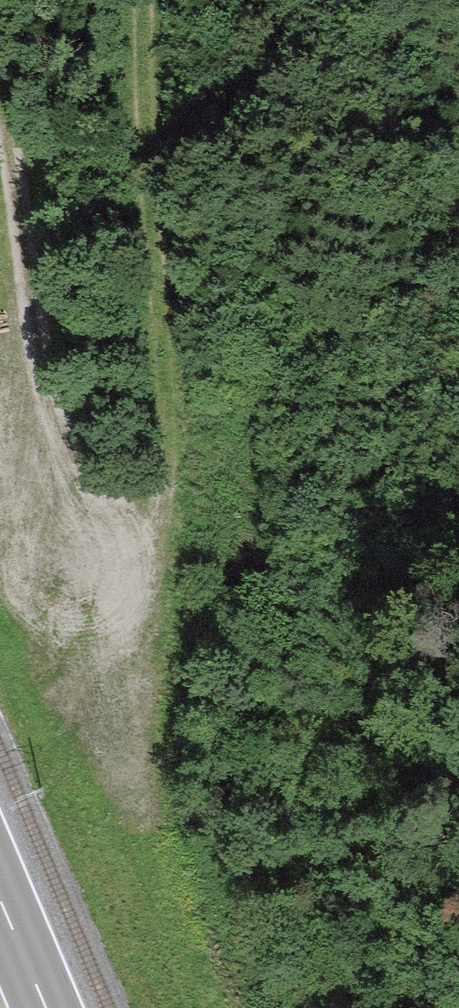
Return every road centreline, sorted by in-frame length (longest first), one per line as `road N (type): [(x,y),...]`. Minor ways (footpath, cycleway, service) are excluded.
road 1 (track): [(0,74),(21,192),(134,594),(163,546),(169,378),(148,0)]

